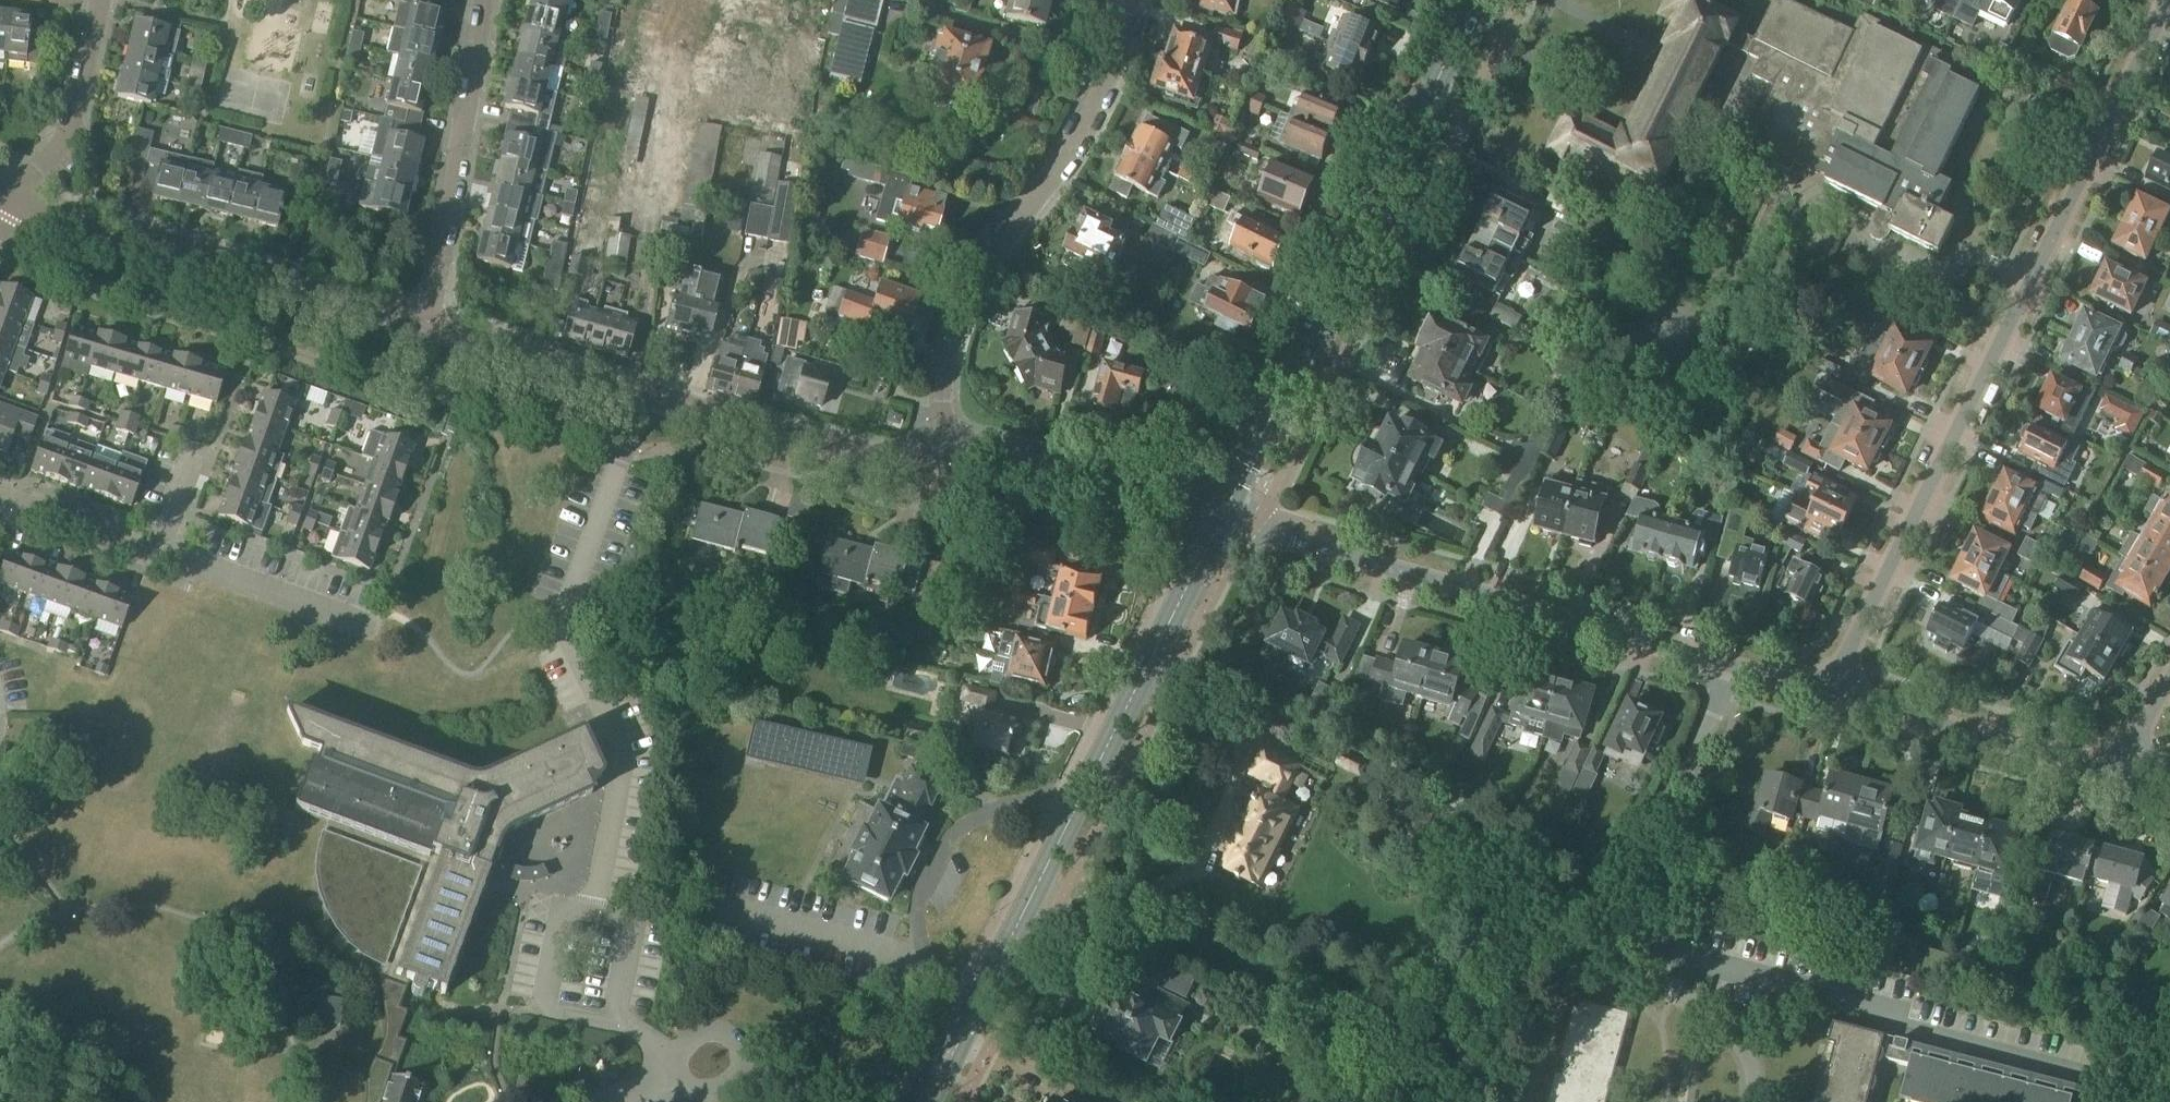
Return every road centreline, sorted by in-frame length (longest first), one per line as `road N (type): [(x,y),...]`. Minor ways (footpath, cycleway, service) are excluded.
road 1 (residential): [(1832,692),(2169,3)]
road 2 (secondary): [(925,1101),(1223,515)]
road 3 (residential): [(1832,692),(1223,515)]
road 4 (secondary): [(1223,515),(1480,0)]
road 5 (residential): [(946,448),(903,461),(428,330)]
road 6 (residential): [(946,448),(943,375),(971,285),(1087,123),(1123,59)]
road 7 (residential): [(428,330),(46,216),(20,199)]
road 8 (residential): [(428,330),(484,0)]
road 9 (residential): [(2117,773),(1832,692)]
road 10 (residential): [(1223,515),(1187,495),(989,445),(946,448)]
road 11 (residential): [(381,625),(160,548)]
road 12 (residential): [(20,199),(65,144),(101,0)]
road 13 (residential): [(160,548),(195,451),(214,455),(244,375)]
road 14 (residential): [(1123,59),(935,15)]
road 15 (residential): [(160,548),(0,495)]

